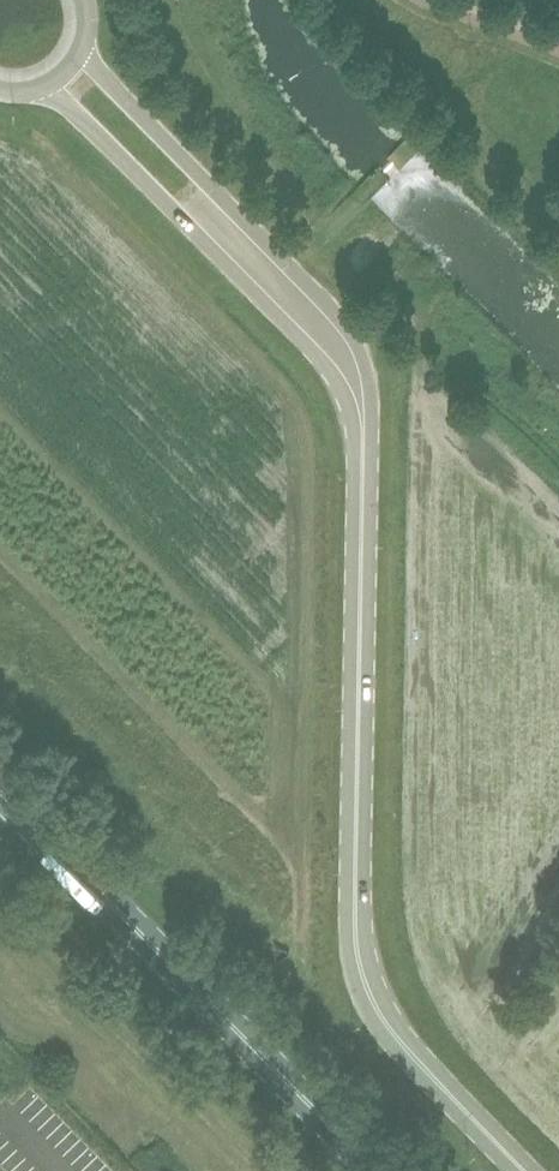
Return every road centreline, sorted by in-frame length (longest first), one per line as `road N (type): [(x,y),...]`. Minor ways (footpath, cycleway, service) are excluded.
road 1 (tertiary): [(525,1170),(387,1026),(354,945),(362,448)]
road 2 (primary): [(374,1170),(0,792)]
road 3 (tertiary): [(362,448),(361,378),(344,325),(83,48)]
road 4 (tertiary): [(42,89),(314,352),(340,390),(362,448)]

